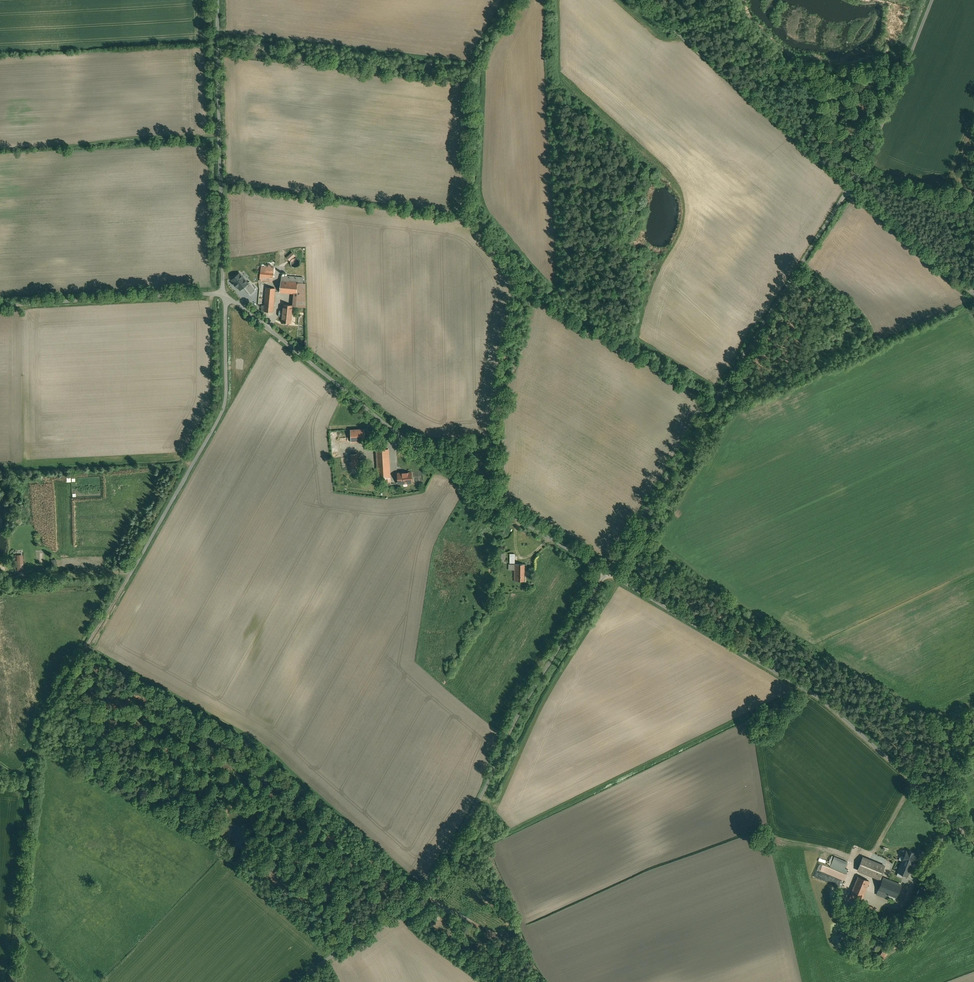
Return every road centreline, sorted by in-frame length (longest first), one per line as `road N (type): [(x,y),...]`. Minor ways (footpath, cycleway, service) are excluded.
road 1 (track): [(12,981),(39,738),(219,419),(226,390),(218,0)]
road 2 (unclassified): [(609,571),(466,488),(220,292),(0,305)]
road 3 (unclassified): [(299,981),(362,932),(410,909),(496,780),(544,670),(609,571)]
road 4 (unclassified): [(973,841),(821,700),(609,571)]
road 5 (unclassified): [(609,571),(849,190)]
road 6 (unclassified): [(849,190),(638,0)]
road 7 (track): [(849,190),(891,114),(935,0)]
road 8 (unclassified): [(973,298),(849,190)]
road 9 (track): [(4,567),(16,578),(133,572)]

